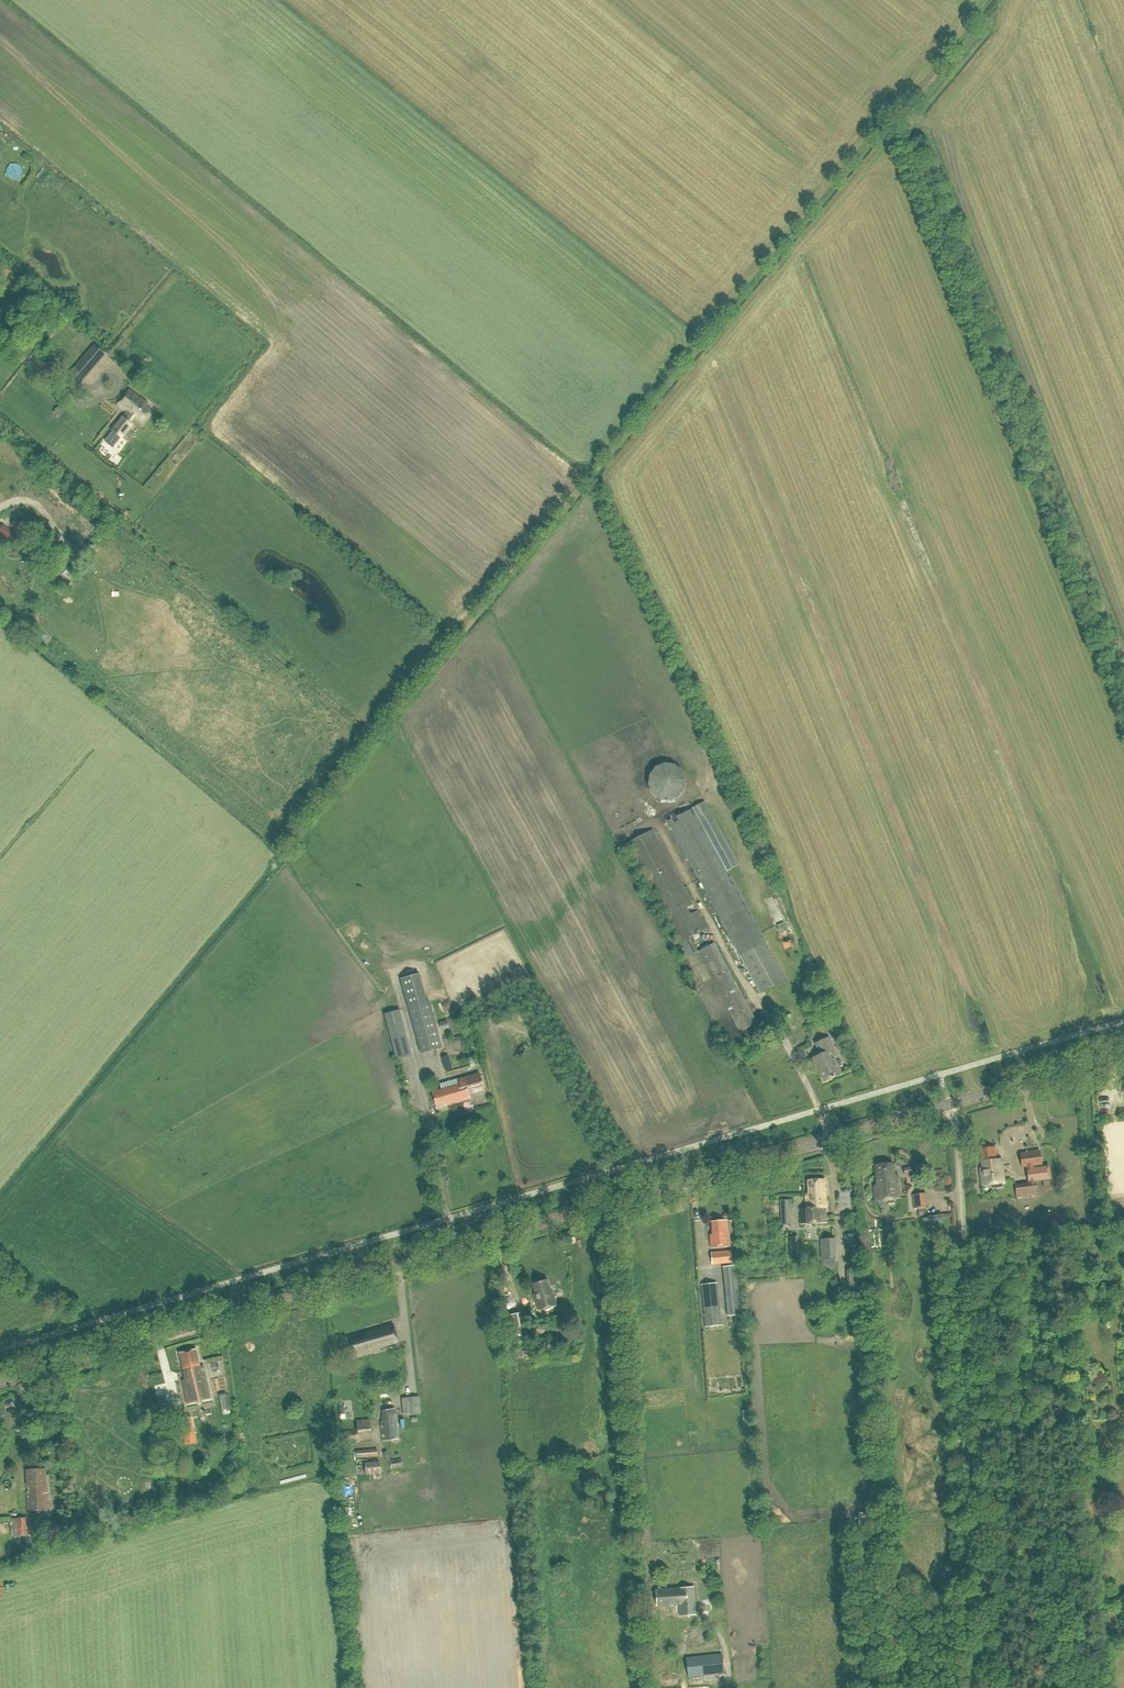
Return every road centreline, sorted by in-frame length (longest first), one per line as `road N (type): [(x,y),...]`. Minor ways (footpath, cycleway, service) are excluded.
road 1 (tertiary): [(0,1381),(950,1103)]
road 2 (unclassified): [(988,1687),(950,1103)]
road 3 (tertiary): [(950,1103),(1123,1053)]

